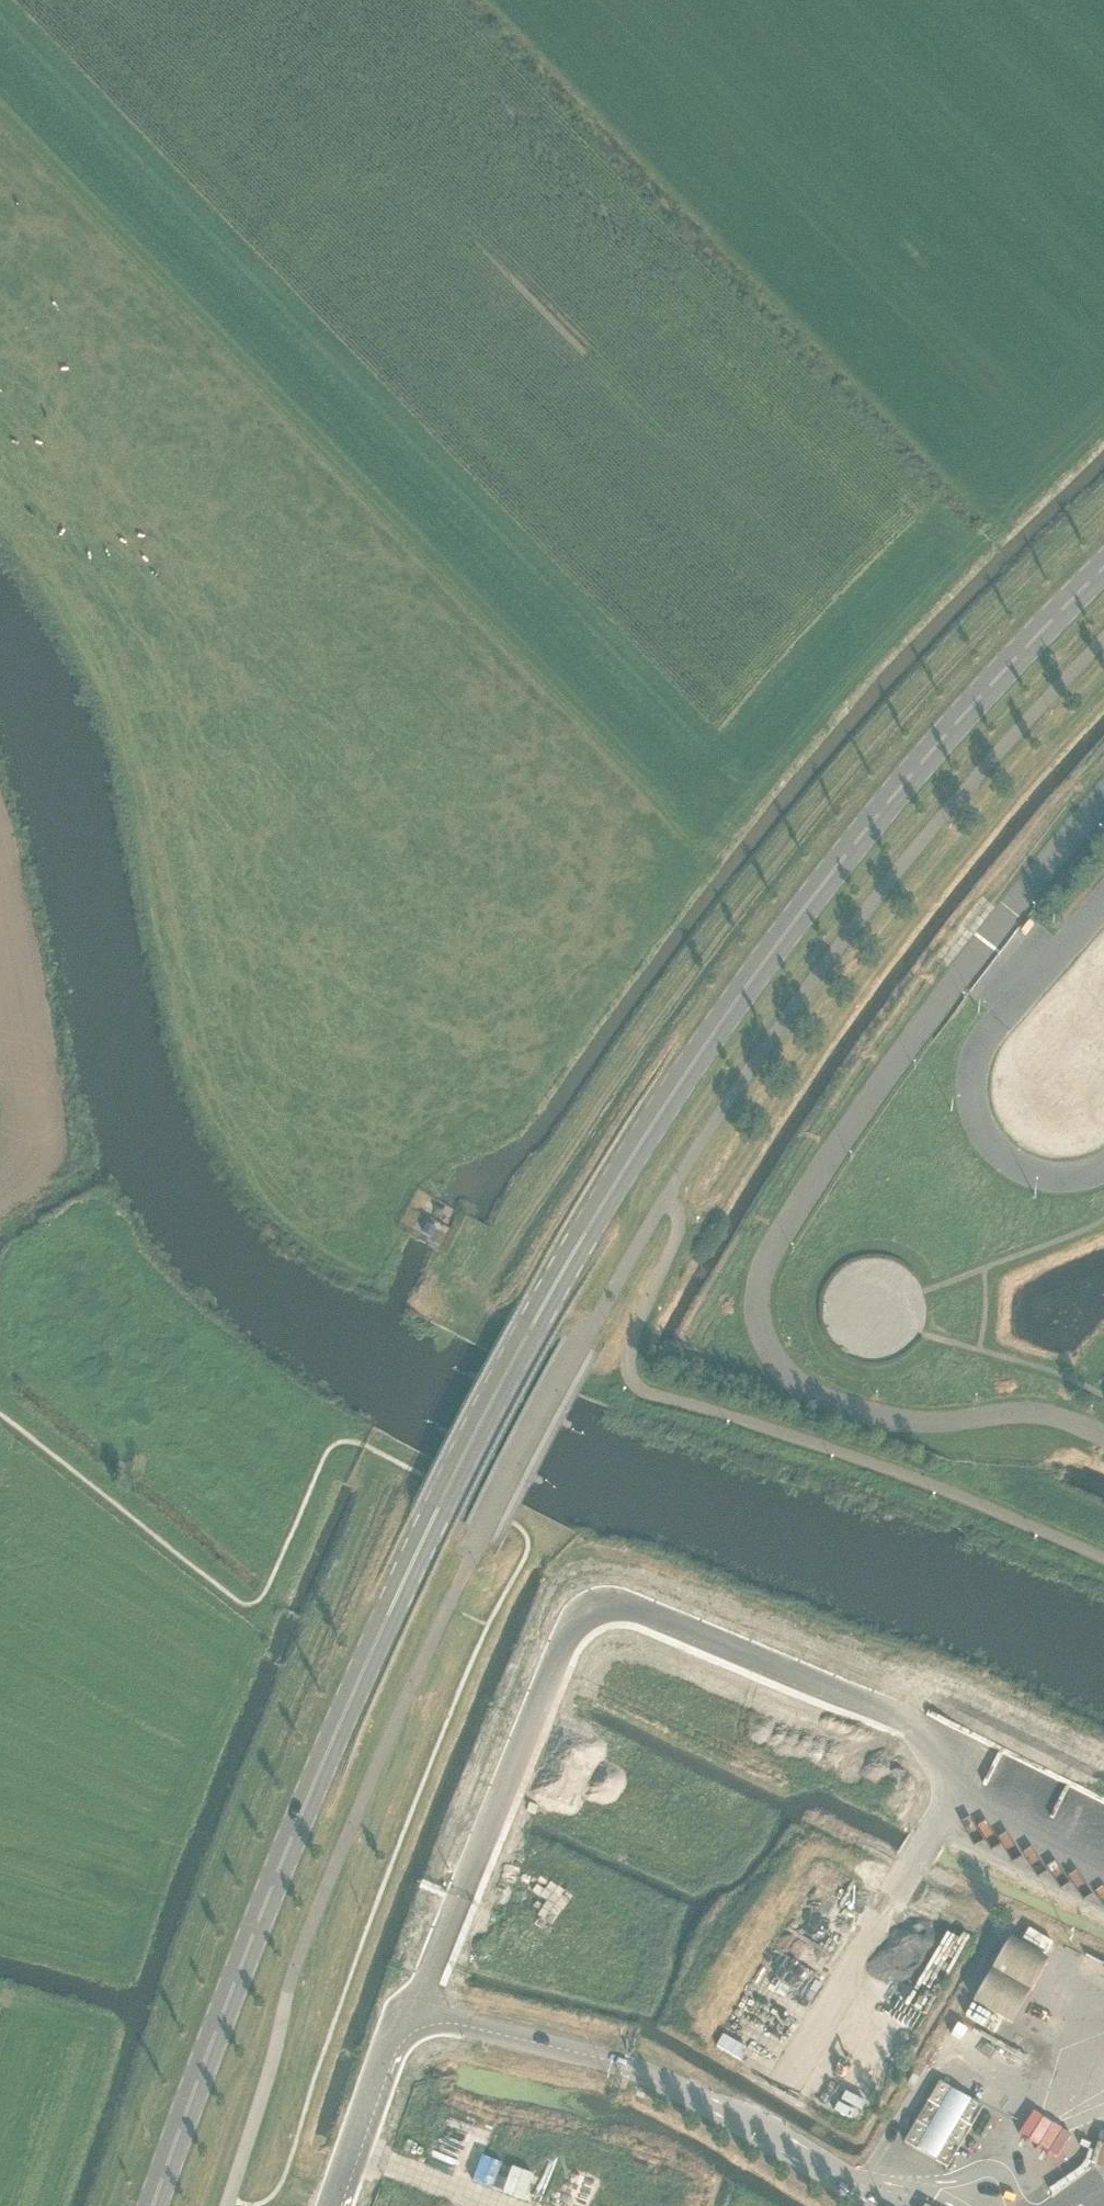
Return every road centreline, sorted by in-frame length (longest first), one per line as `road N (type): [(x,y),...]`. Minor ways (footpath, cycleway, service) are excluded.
road 1 (primary): [(152,2205),(347,1701),(437,1507),(620,1172),(822,883),(1003,669),(1103,566)]
road 2 (unclassified): [(342,2205),(392,2056),(421,2027)]
road 3 (track): [(502,2205),(360,2152)]

